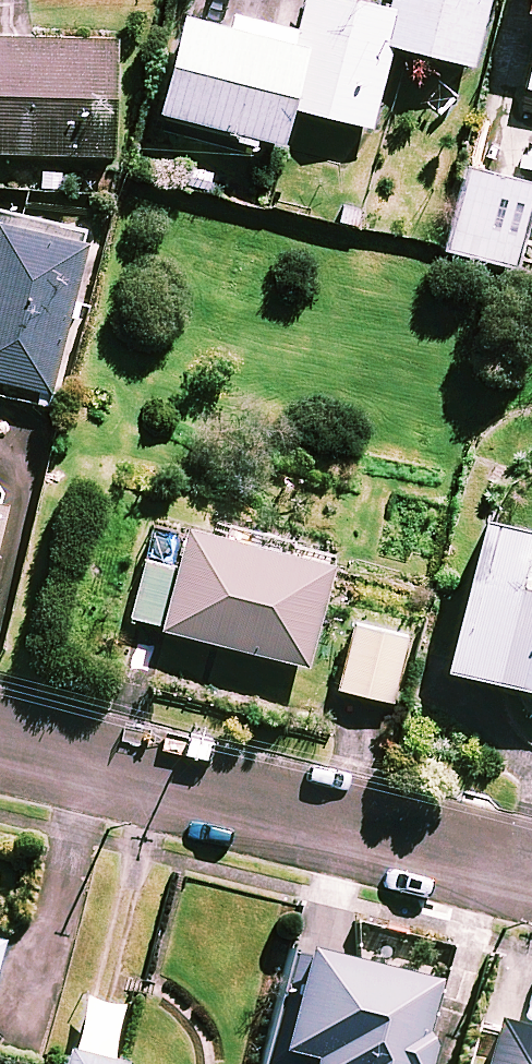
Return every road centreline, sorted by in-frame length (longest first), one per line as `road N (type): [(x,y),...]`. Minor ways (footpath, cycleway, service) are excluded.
road 1 (residential): [(0,740),(531,873)]

